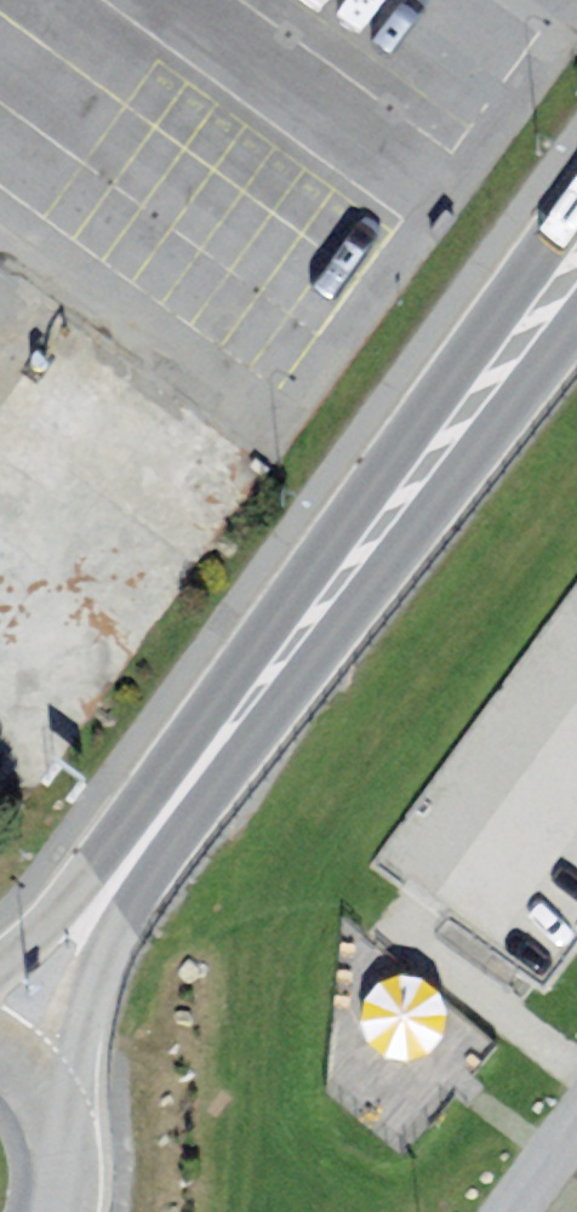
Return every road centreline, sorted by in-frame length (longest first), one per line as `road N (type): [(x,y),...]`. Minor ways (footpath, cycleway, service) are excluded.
road 1 (primary): [(576,193),(212,697),(0,962)]
road 2 (primary): [(44,1088),(103,947),(158,861),(576,316)]
road 3 (primary): [(70,1211),(66,1131),(44,1088)]

